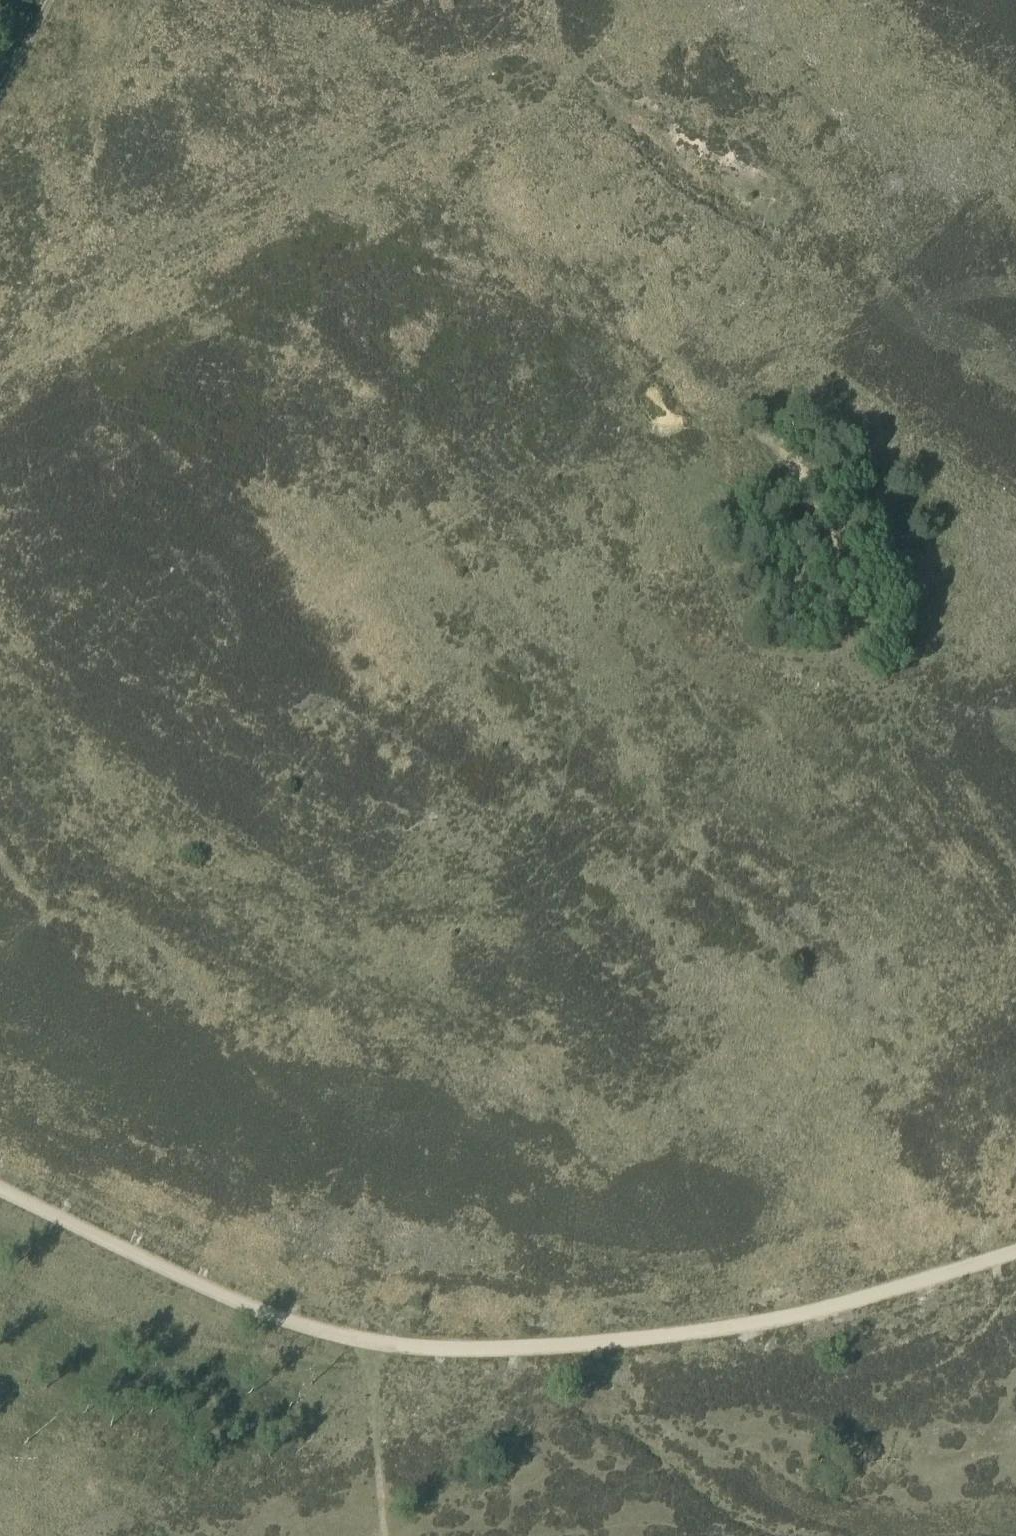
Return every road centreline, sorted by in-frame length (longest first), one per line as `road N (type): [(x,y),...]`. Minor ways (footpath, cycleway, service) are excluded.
road 1 (track): [(0,1190),(248,1310),(369,1344),(426,1350),(708,1333),(842,1307),(1015,1255)]

